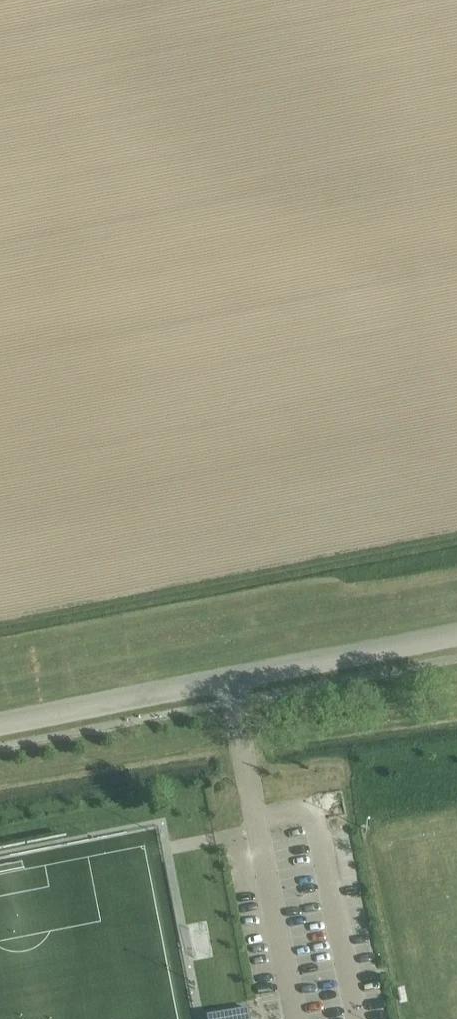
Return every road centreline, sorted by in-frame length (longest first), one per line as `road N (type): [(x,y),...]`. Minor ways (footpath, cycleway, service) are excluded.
road 1 (unclassified): [(0,723),(456,631)]

